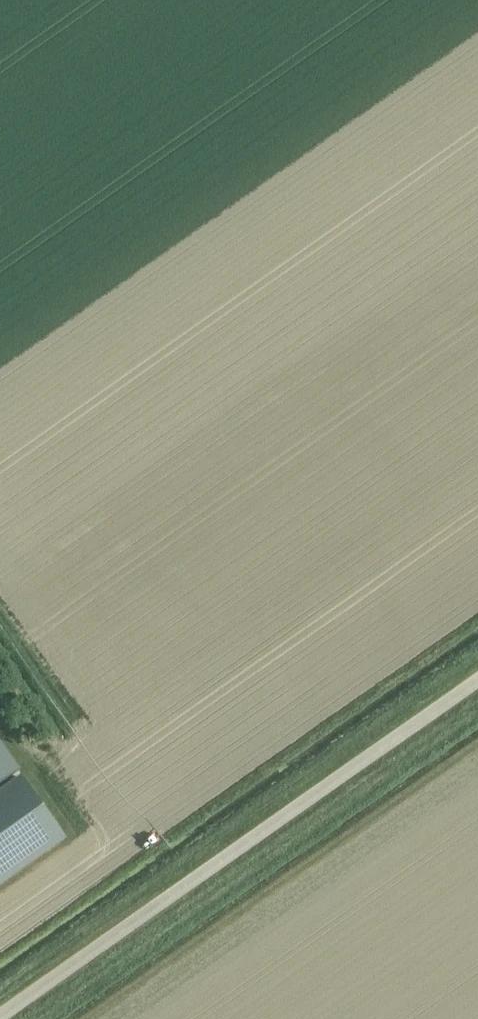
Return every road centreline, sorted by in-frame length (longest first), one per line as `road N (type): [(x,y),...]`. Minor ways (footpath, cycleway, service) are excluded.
road 1 (residential): [(0,1016),(477,672)]

